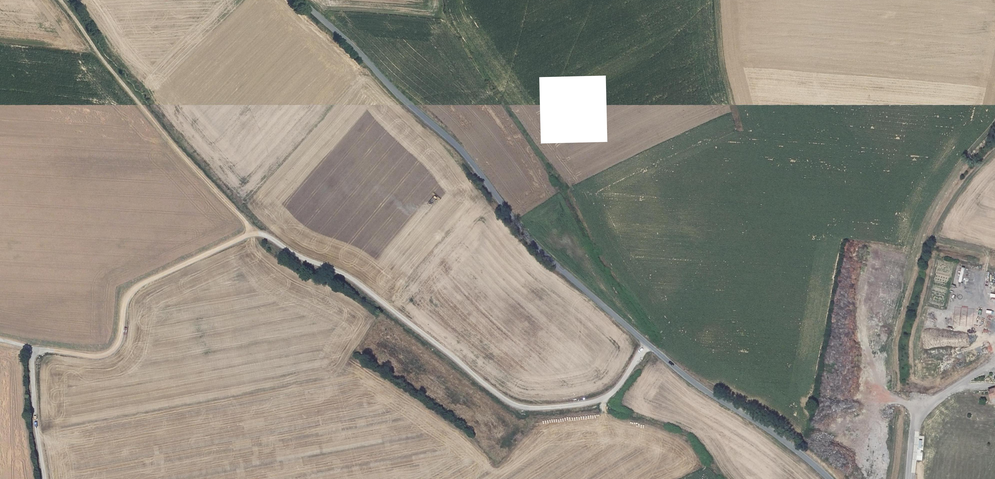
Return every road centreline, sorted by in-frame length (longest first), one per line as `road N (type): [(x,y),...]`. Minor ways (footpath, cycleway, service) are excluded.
road 1 (track): [(0,341),(91,354),(113,347),(136,286),(253,232),(350,278),(526,407),(606,396),(647,342)]
road 2 (unclassified): [(829,478),(777,433),(692,380),(534,245),(466,154),(299,0)]
road 3 (track): [(62,0),(122,83),(253,232)]
road 4 (track): [(44,478),(32,347)]

